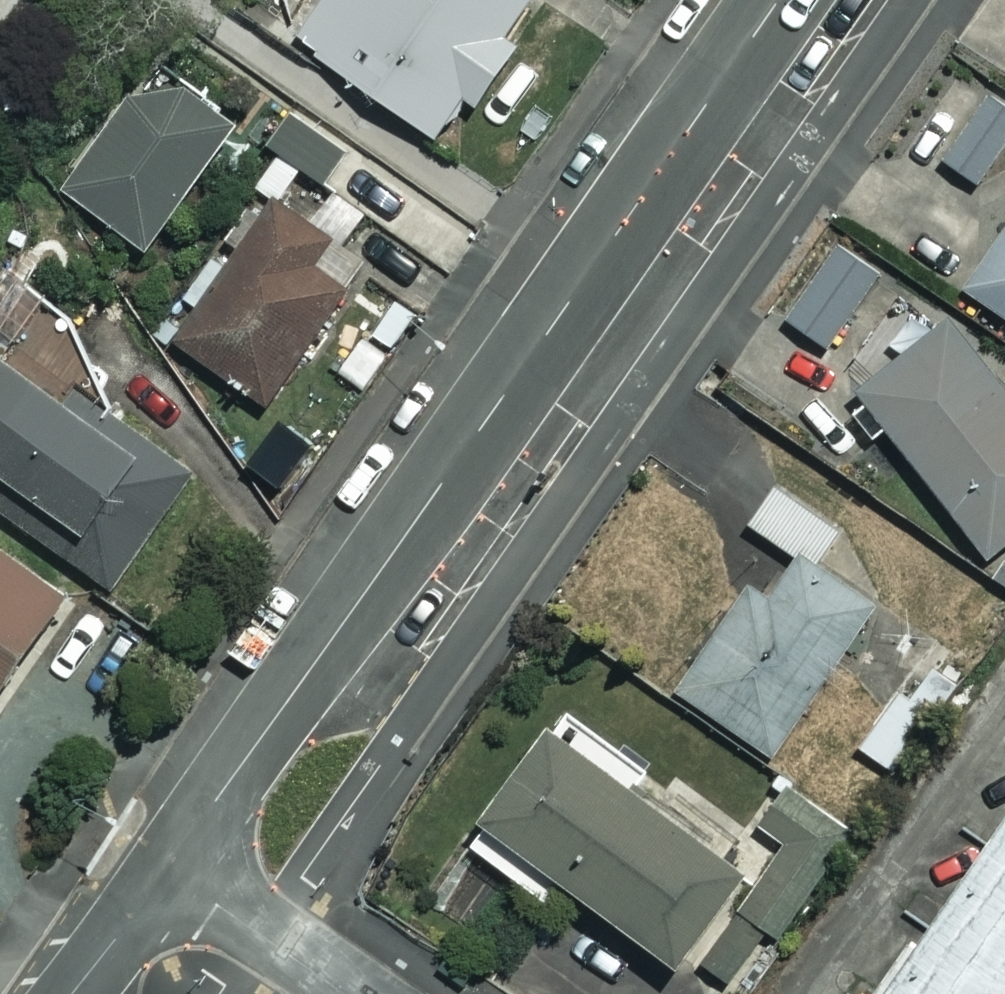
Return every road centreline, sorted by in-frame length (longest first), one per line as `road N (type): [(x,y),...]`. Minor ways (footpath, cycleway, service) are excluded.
road 1 (tertiary): [(773,0),(169,867)]
road 2 (residential): [(169,867),(346,993)]
road 3 (residential): [(169,867),(72,993)]

